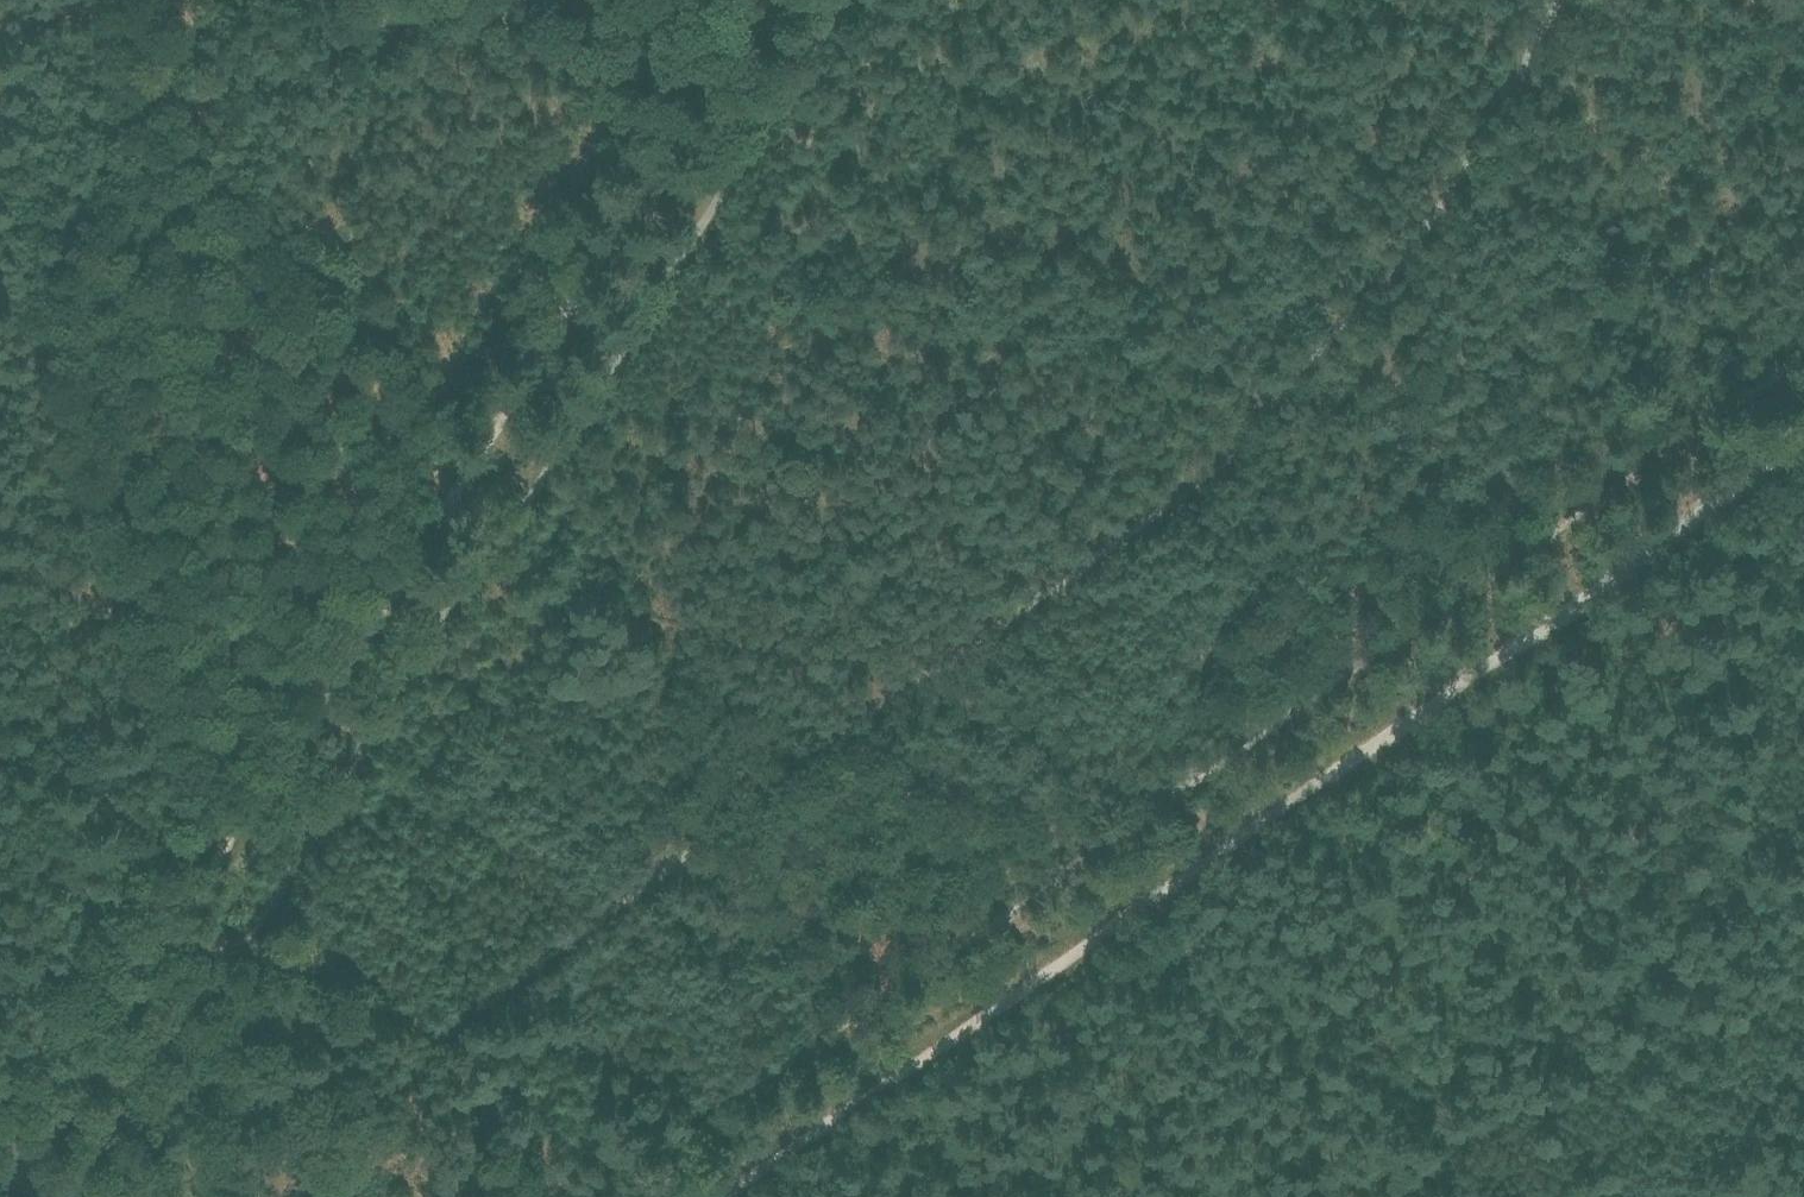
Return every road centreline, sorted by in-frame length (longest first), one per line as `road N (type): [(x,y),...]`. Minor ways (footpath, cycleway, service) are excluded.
road 1 (track): [(437,1040),(736,810),(1107,553),(1261,417),(1390,278),(1469,167),(1562,0)]
road 2 (track): [(1803,356),(599,1196)]
road 3 (track): [(715,1196),(1803,438)]
road 4 (track): [(133,976),(206,847),(750,0)]
road 5 (track): [(206,847),(437,1040)]
road 6 (track): [(0,1188),(133,976)]
road 7 (track): [(0,798),(133,976)]
road 8 (track): [(301,1196),(437,1040)]
road 9 (track): [(437,1040),(562,1196)]

